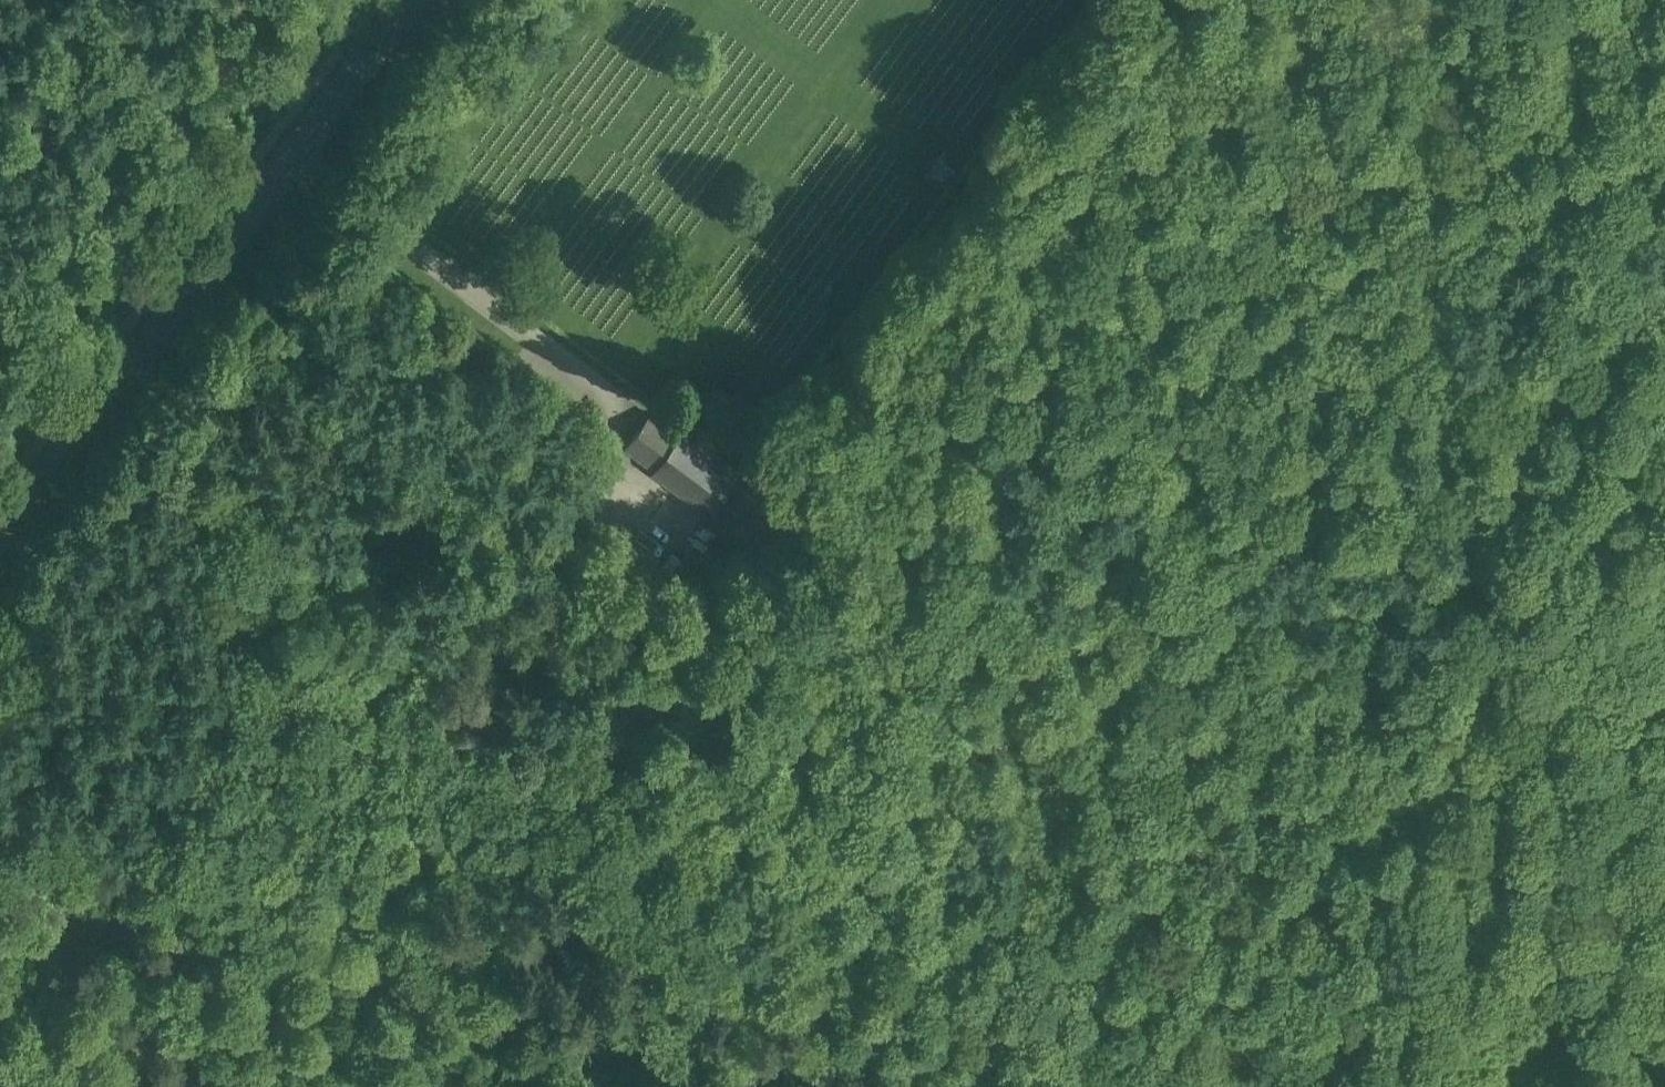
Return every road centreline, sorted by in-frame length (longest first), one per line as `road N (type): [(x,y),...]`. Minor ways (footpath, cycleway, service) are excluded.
road 1 (track): [(1664,292),(1318,1086)]
road 2 (secondary): [(0,506),(396,0)]

